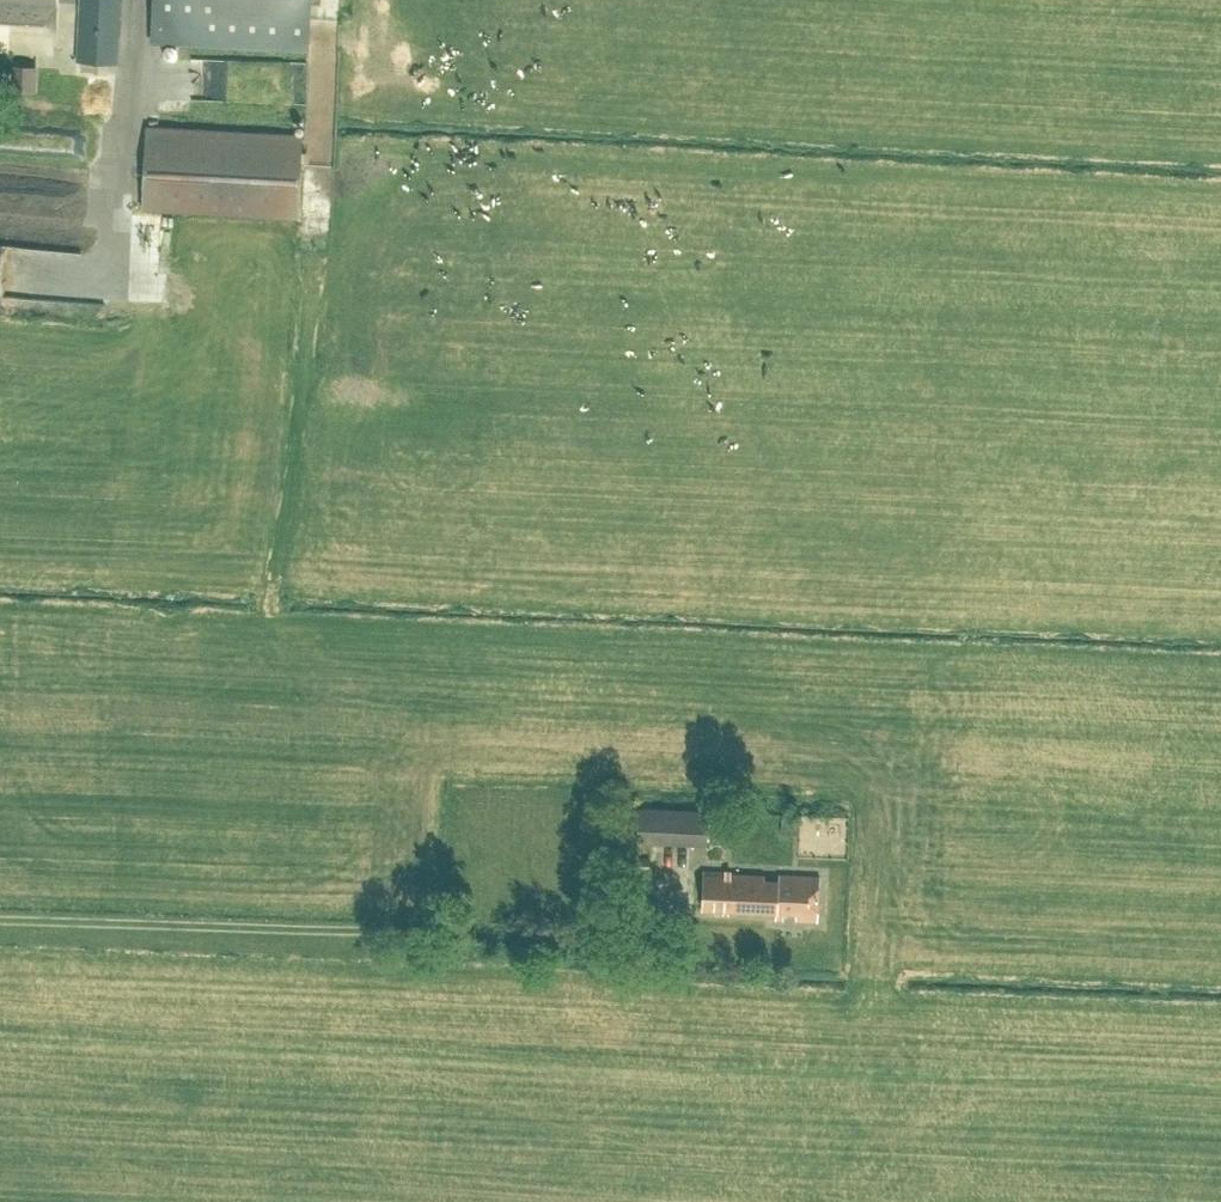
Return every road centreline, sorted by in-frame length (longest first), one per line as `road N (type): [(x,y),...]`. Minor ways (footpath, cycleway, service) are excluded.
road 1 (track): [(583,940),(0,919)]

